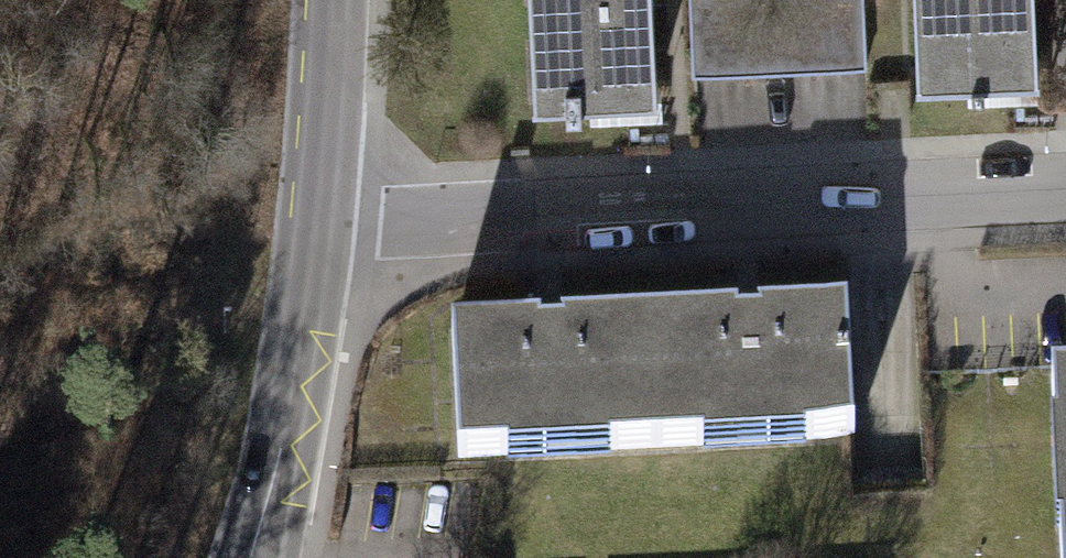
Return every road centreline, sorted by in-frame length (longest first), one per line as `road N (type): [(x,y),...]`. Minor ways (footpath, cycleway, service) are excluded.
road 1 (residential): [(1065,190),(317,225)]
road 2 (tertiary): [(317,225),(260,557)]
road 3 (tertiary): [(334,0),(317,225)]

